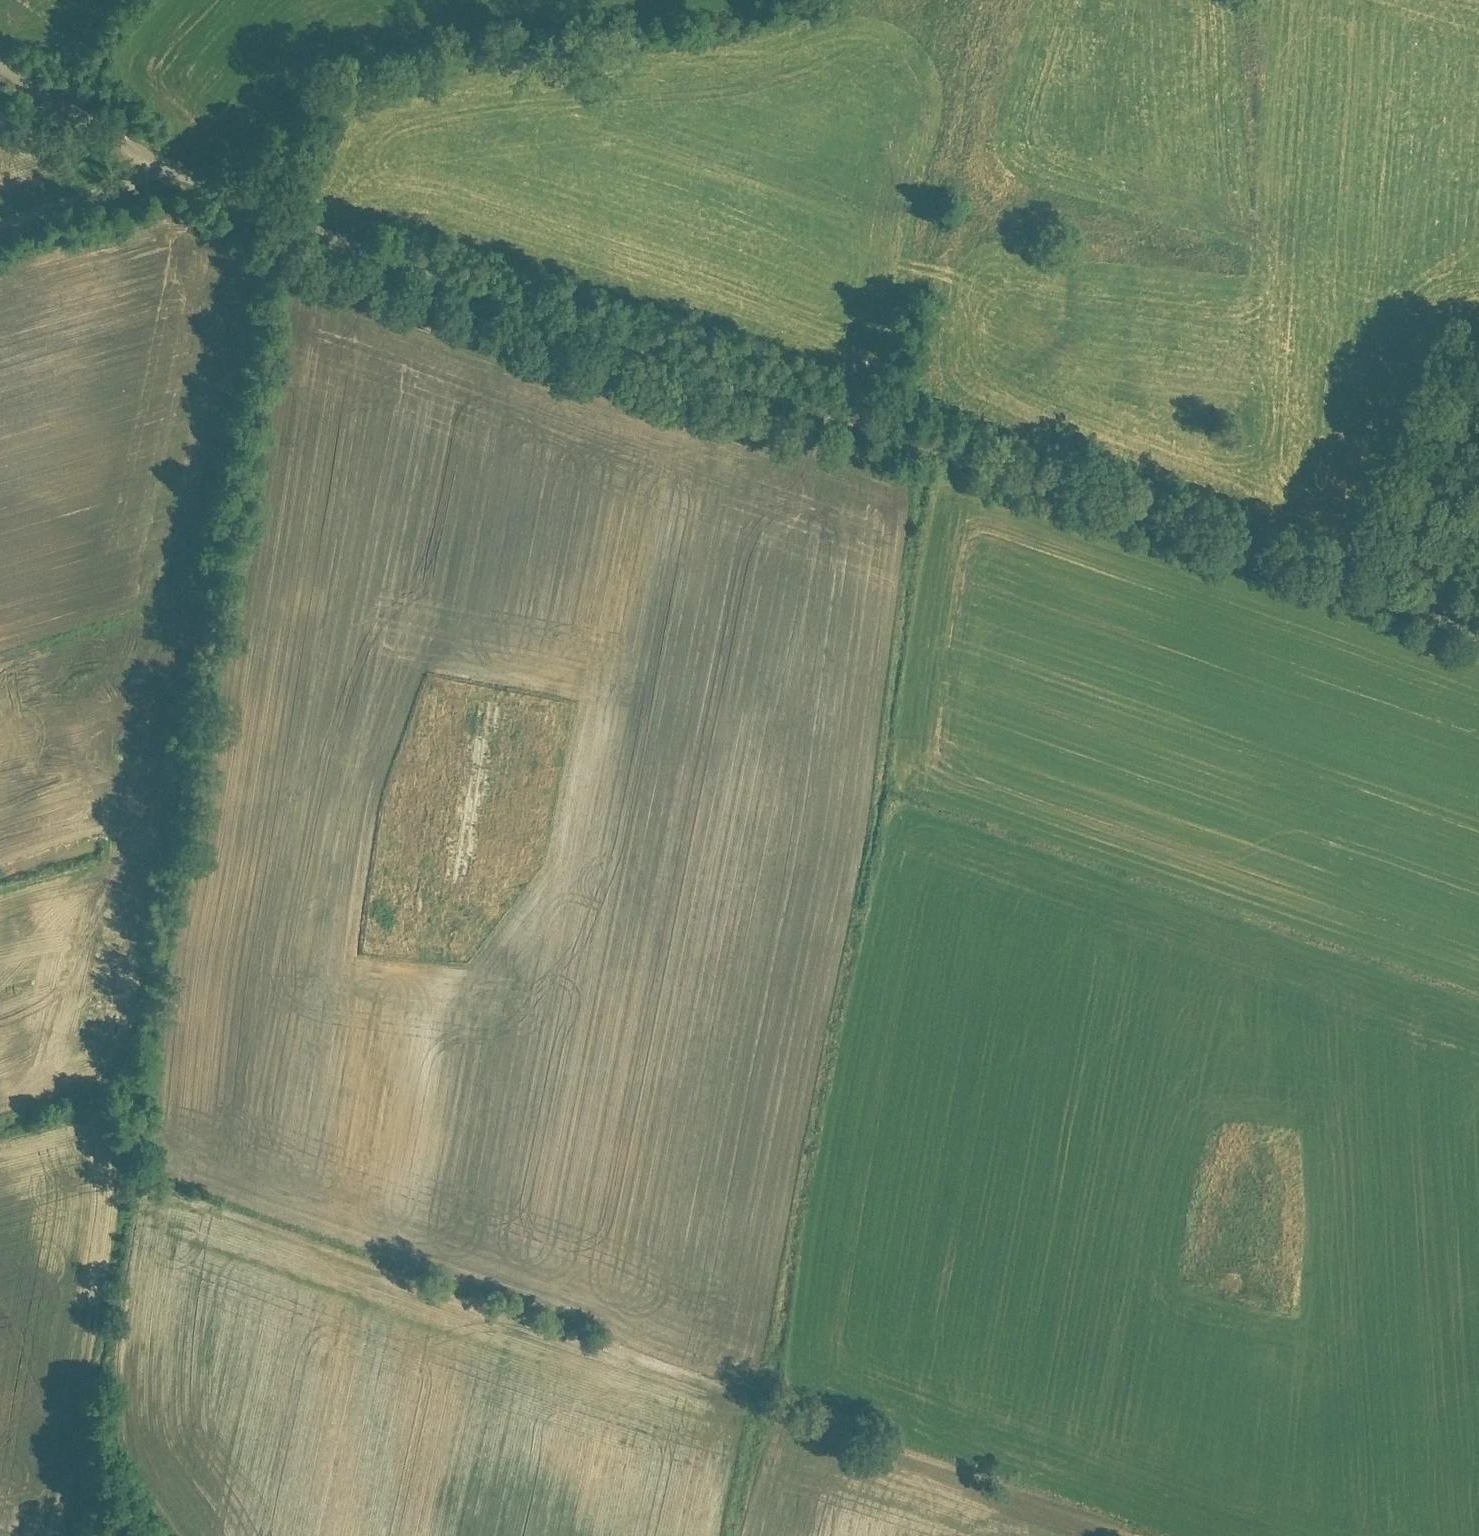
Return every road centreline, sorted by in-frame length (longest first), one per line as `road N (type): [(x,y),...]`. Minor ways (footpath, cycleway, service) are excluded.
road 1 (residential): [(163,175),(342,245),(852,414),(1478,636)]
road 2 (residential): [(0,76),(163,175)]
road 3 (residential): [(163,175),(0,228)]

